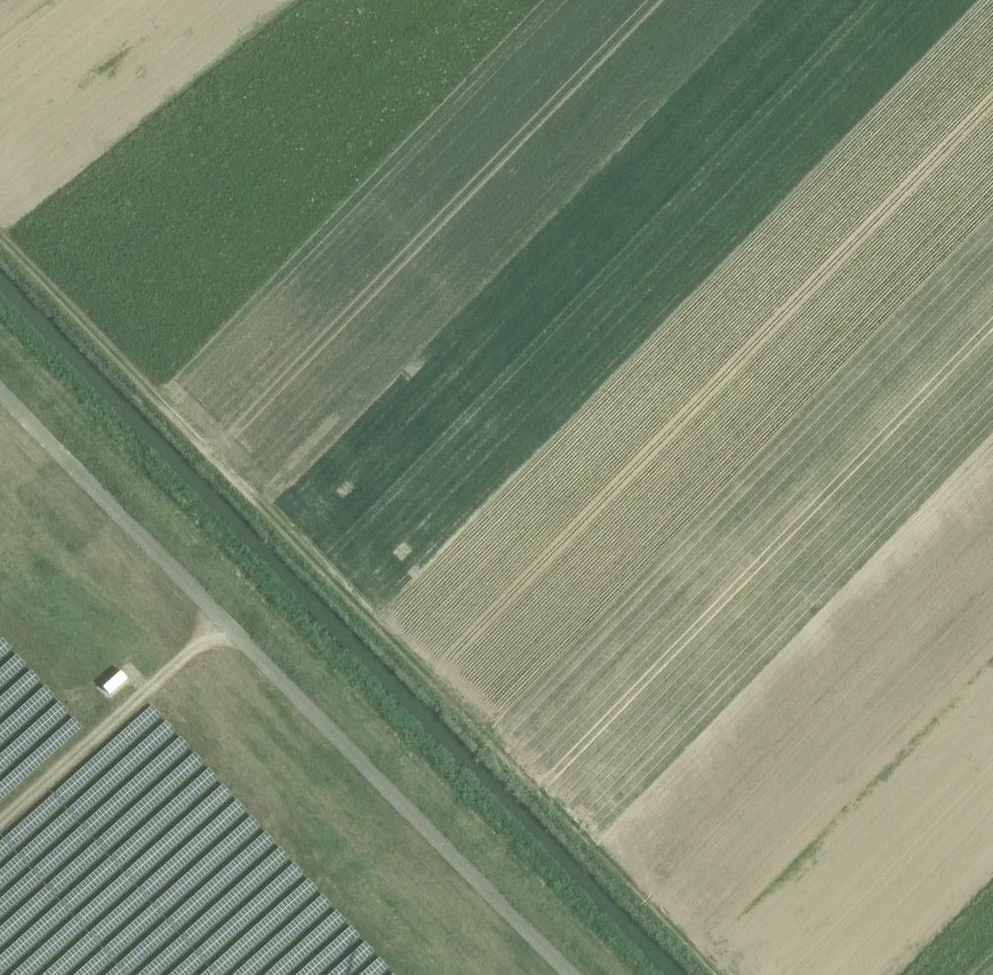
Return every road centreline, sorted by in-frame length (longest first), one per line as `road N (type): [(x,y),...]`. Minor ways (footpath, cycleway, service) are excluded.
road 1 (track): [(0,823),(225,621)]

